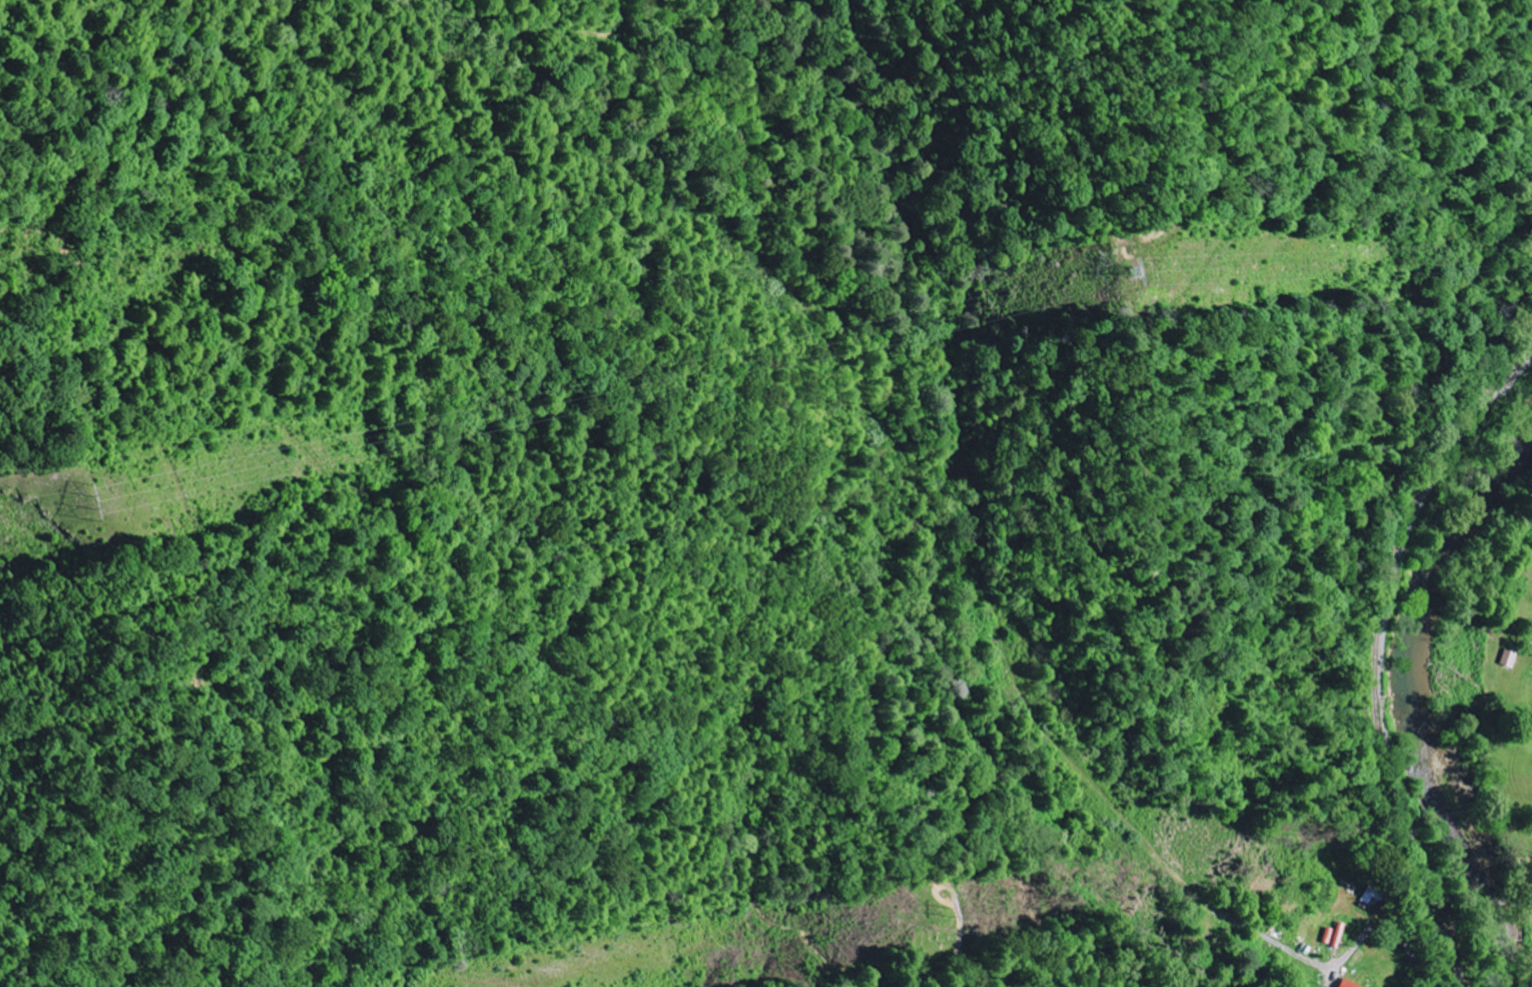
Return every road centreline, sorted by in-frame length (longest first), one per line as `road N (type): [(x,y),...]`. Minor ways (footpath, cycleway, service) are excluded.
road 1 (residential): [(1420,986),(1406,951),(1388,933),(1374,933),(1328,967),(1271,940)]

